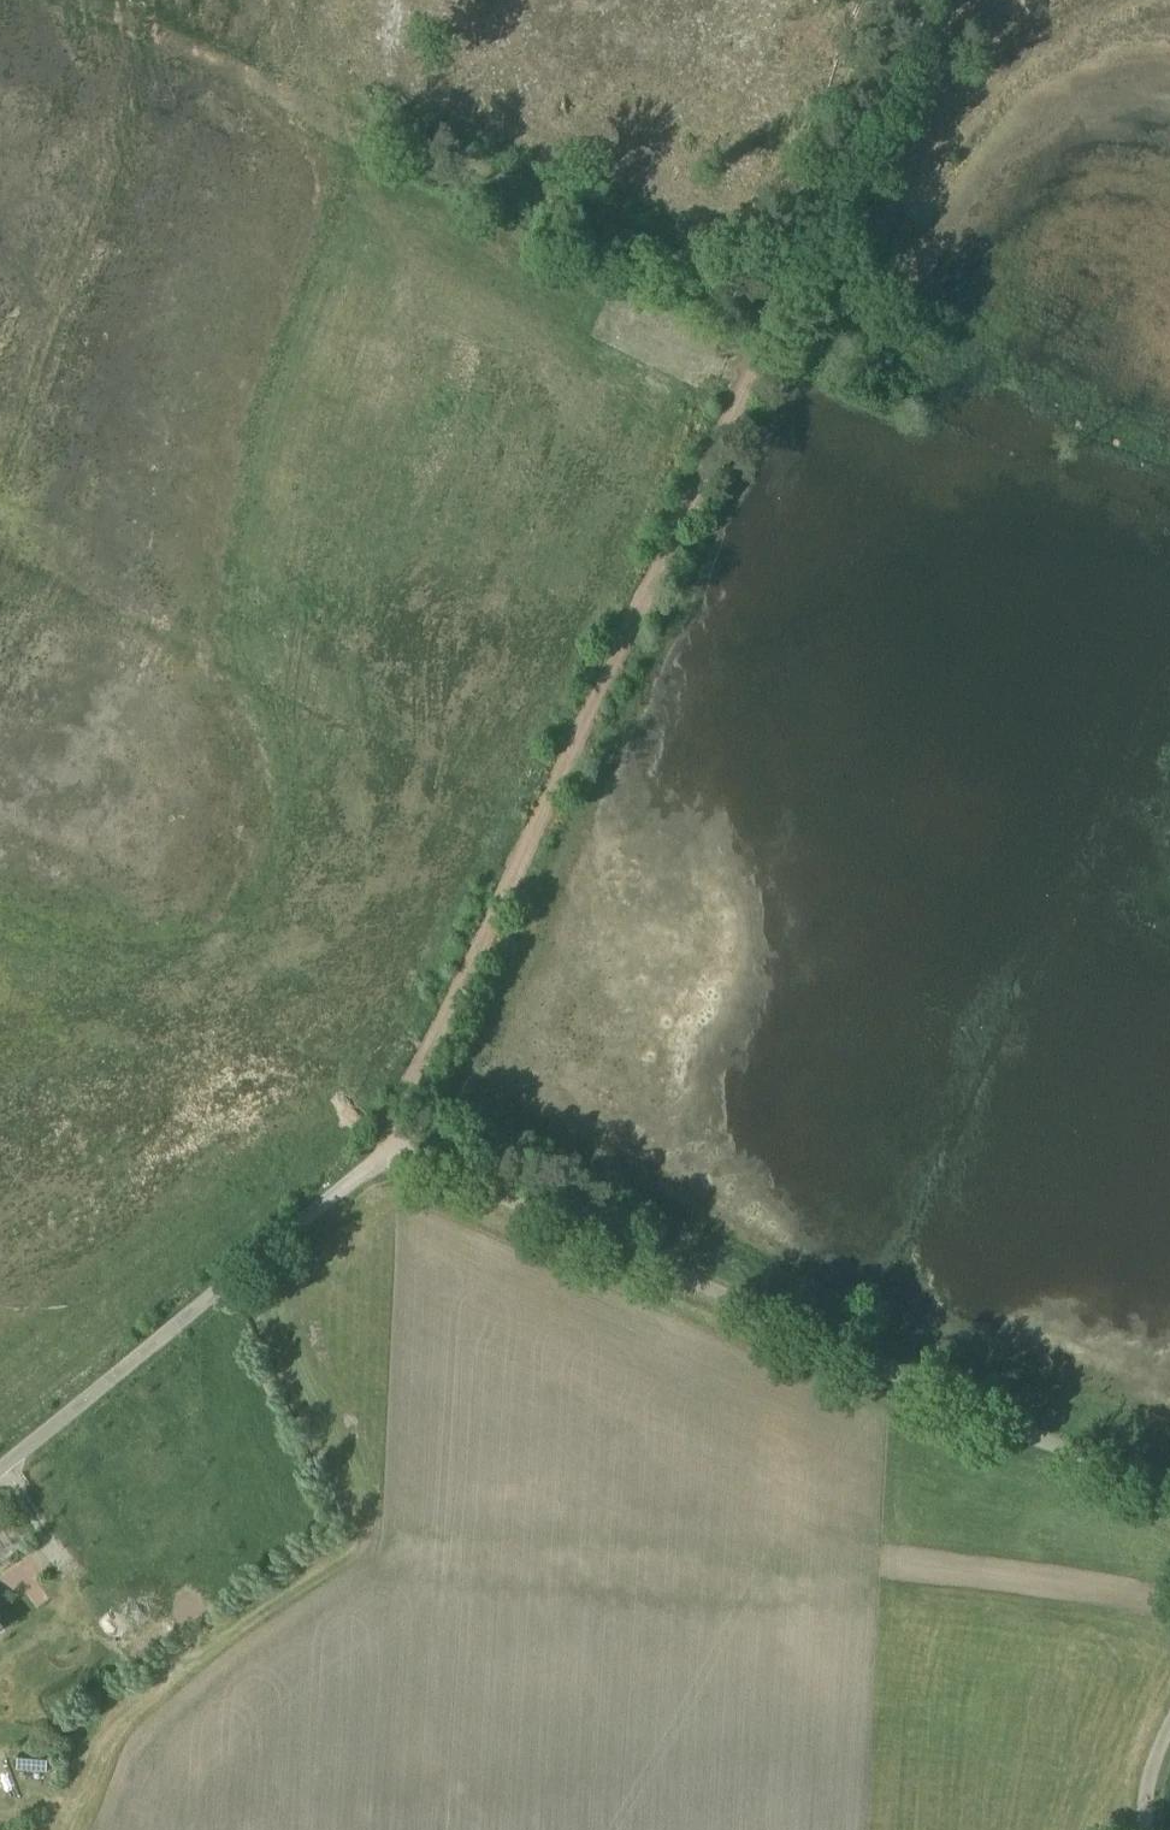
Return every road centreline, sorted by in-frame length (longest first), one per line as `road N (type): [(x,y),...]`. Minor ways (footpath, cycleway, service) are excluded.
road 1 (track): [(392,1152),(940,0)]
road 2 (unclassified): [(392,1152),(0,1480)]

